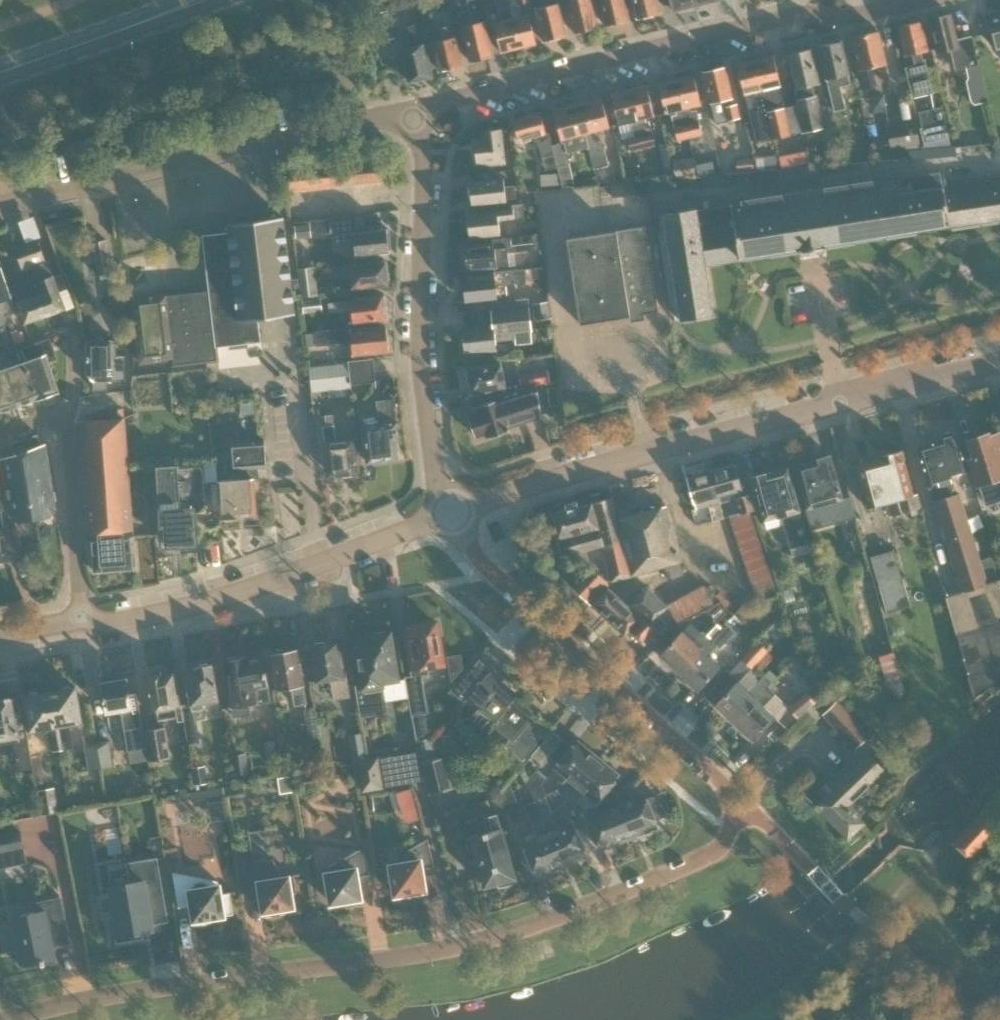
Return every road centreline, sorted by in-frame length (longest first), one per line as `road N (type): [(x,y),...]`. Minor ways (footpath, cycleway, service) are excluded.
road 1 (residential): [(735,839),(679,877),(521,936),(36,1019)]
road 2 (residential): [(451,516),(517,489),(999,357)]
road 3 (residential): [(414,116),(460,98),(801,15),(842,18),(922,0)]
road 4 (residential): [(0,208),(378,116),(414,116)]
road 5 (residential): [(744,808),(553,619),(490,576),(451,516)]
road 6 (residential): [(451,516),(419,356),(424,151),(414,116)]
road 7 (residential): [(81,620),(109,625),(210,601),(451,516)]
road 8 (residential): [(81,620),(68,413),(0,436)]
road 9 (primary): [(0,73),(199,0)]

